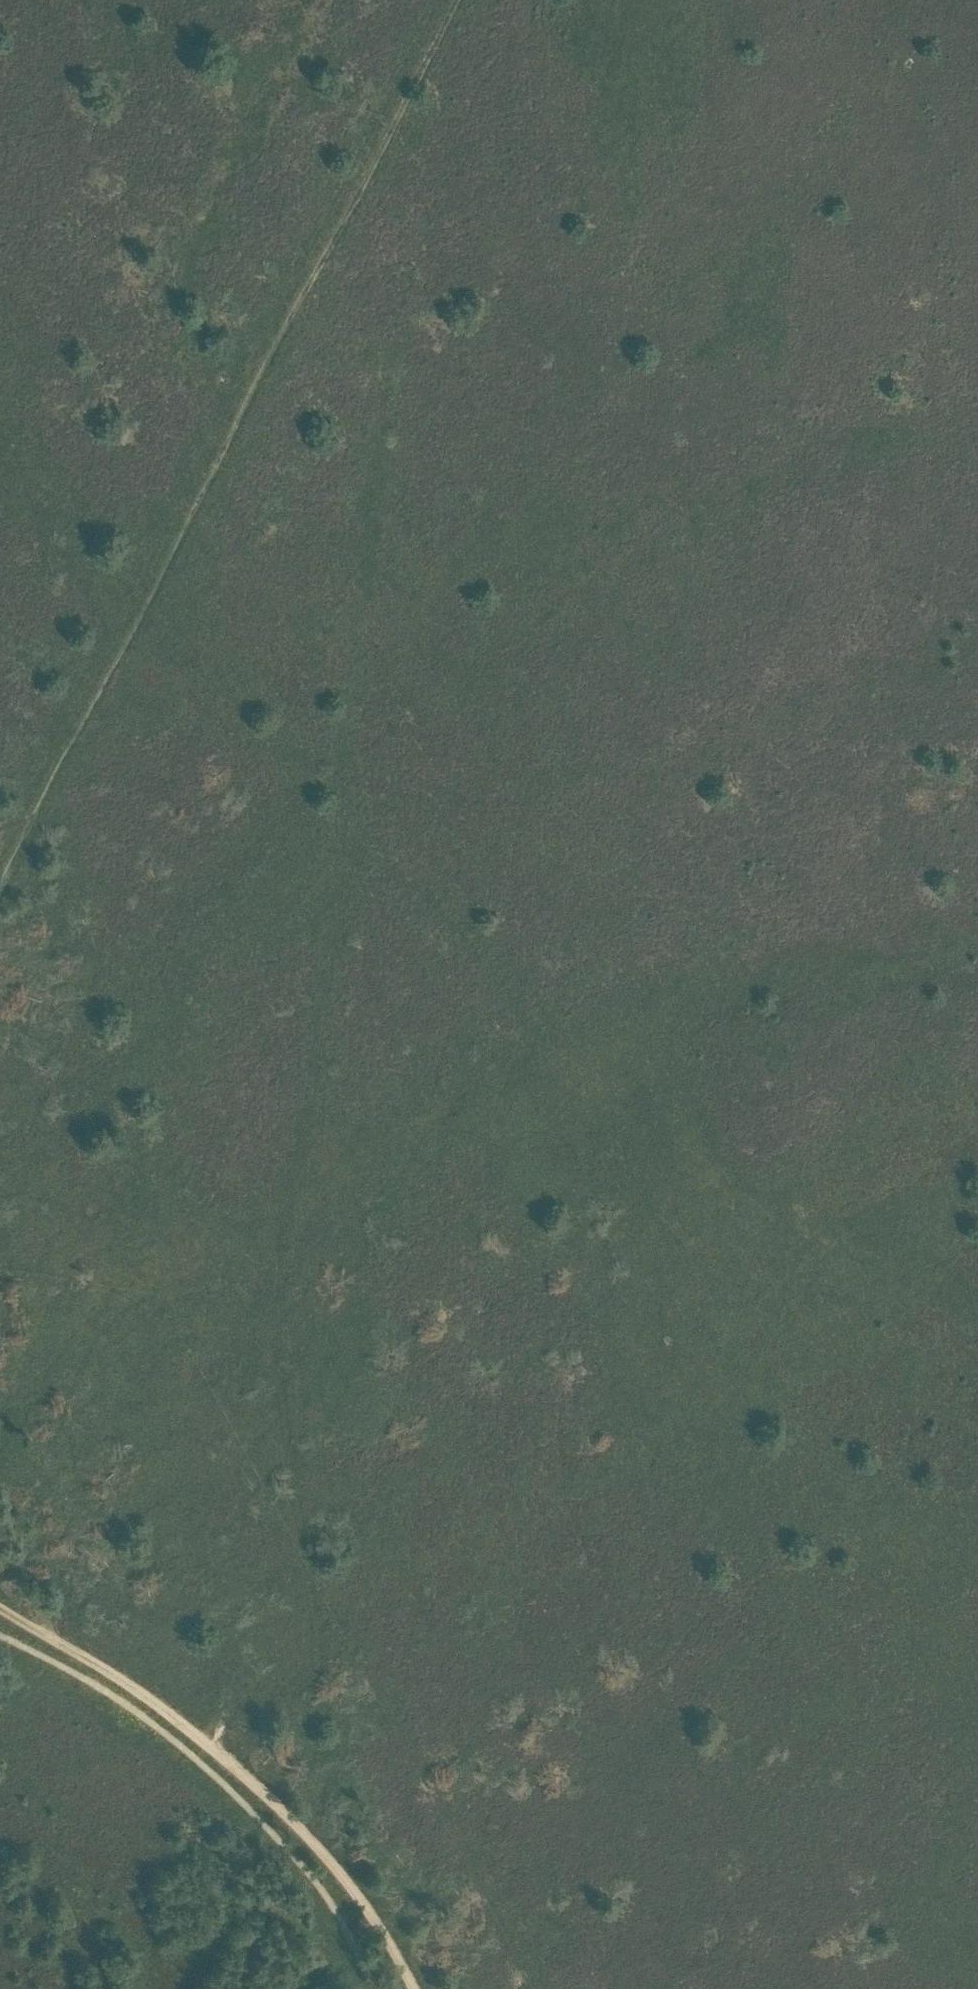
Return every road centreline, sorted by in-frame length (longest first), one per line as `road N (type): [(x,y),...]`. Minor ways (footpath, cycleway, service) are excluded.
road 1 (track): [(413,1988),(357,1889),(247,1779),(118,1676),(0,1606)]

